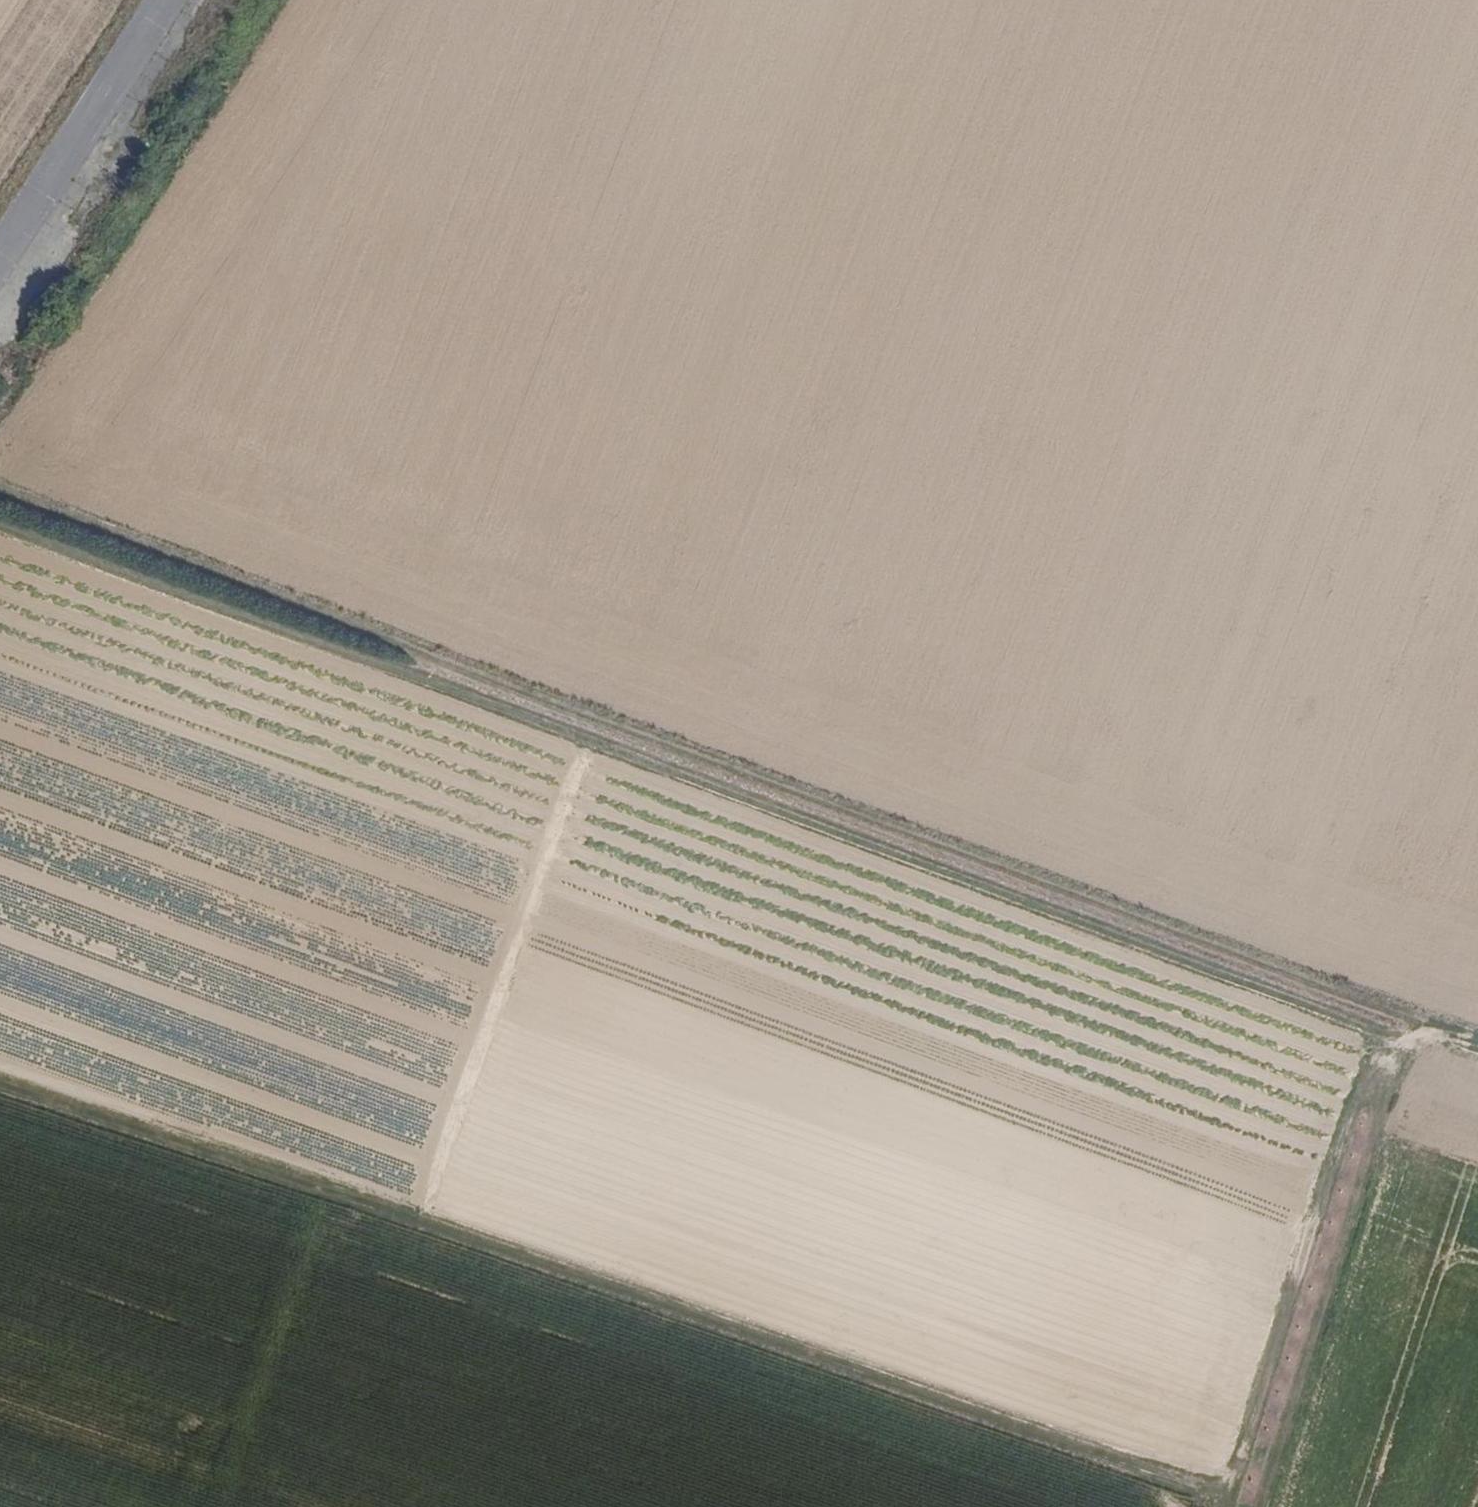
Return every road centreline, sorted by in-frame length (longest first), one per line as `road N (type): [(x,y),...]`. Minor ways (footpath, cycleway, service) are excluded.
road 1 (track): [(1407,1019),(0,500)]
road 2 (track): [(1241,1506),(1331,1169),(1407,1019)]

